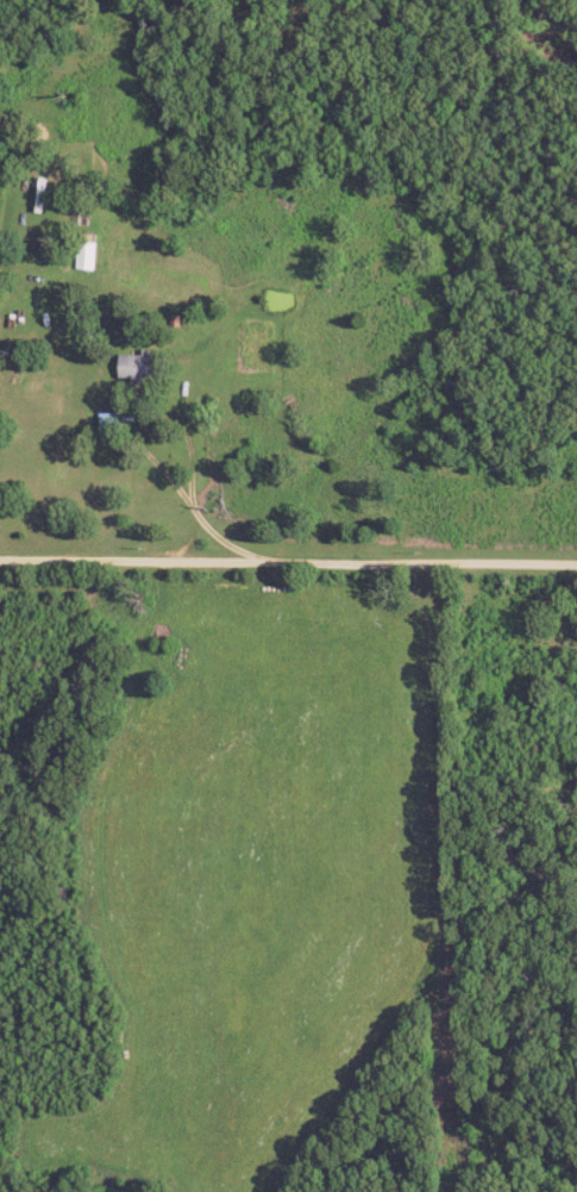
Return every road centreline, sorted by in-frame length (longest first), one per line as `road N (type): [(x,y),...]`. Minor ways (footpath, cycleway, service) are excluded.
road 1 (residential): [(0,560),(576,564)]

